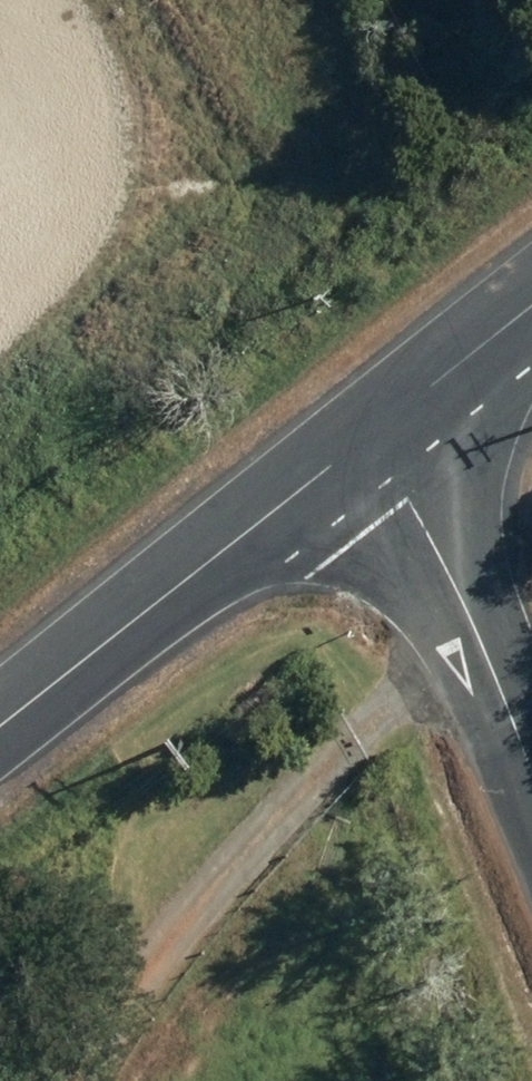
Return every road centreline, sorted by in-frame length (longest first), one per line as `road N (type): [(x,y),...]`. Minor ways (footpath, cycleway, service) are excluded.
road 1 (unclassified): [(362,447),(0,729)]
road 2 (unclassified): [(531,779),(458,596),(404,500),(362,447)]
road 3 (unclassified): [(531,311),(362,447)]

